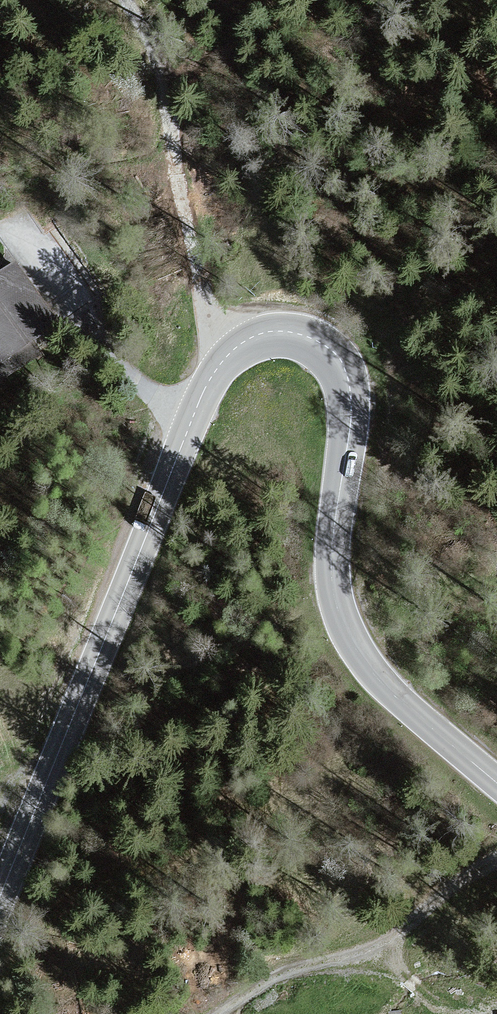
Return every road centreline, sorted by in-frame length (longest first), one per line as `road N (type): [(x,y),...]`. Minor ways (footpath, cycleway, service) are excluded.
road 1 (tertiary): [(0,899),(204,392),(242,344),(272,332),(321,343),(348,373),(352,411),(331,569),(343,627),(391,693),(496,783)]
road 2 (track): [(129,0),(162,72),(207,314),(225,359)]
road 3 (track): [(496,859),(350,952),(262,979),(214,1013)]

